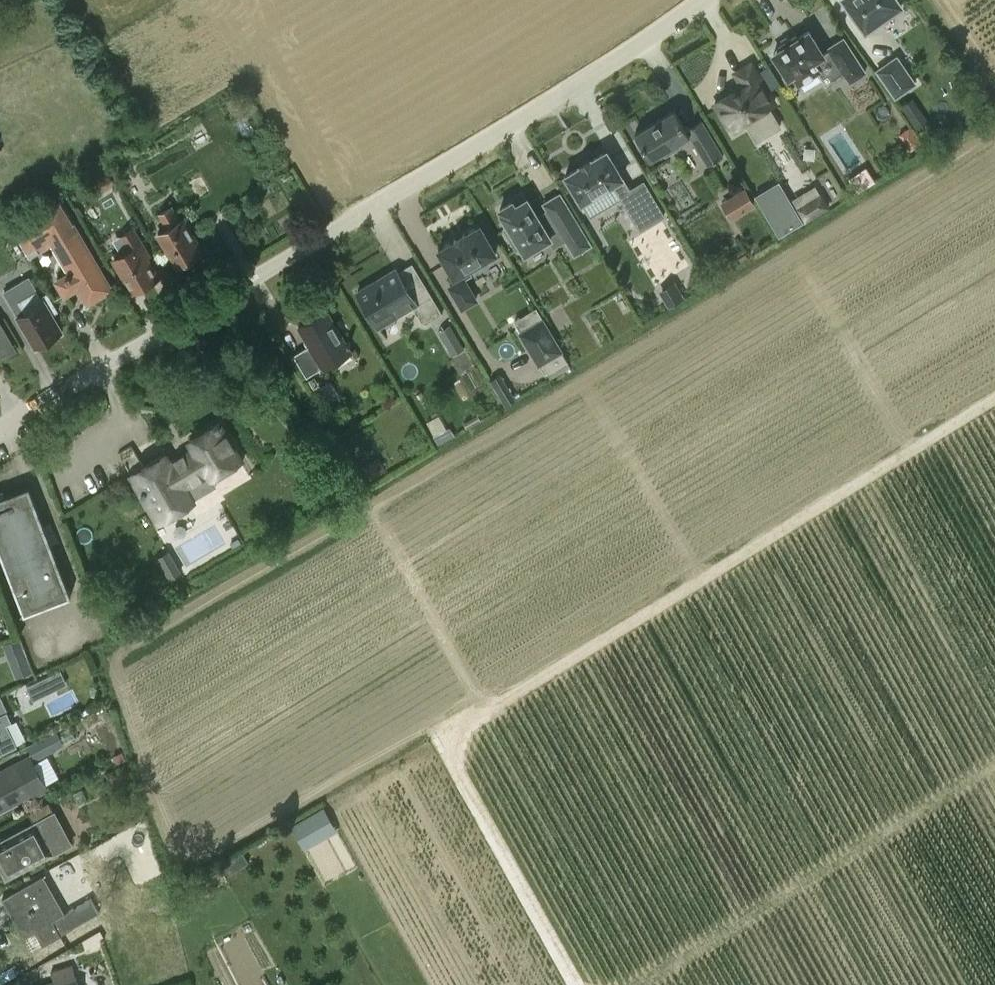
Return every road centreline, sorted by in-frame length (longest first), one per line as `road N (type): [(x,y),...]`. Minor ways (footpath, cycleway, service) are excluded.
road 1 (track): [(240,287),(482,700),(437,728),(579,984)]
road 2 (unclassified): [(0,425),(645,43),(700,0)]
road 3 (track): [(641,984),(994,768)]

